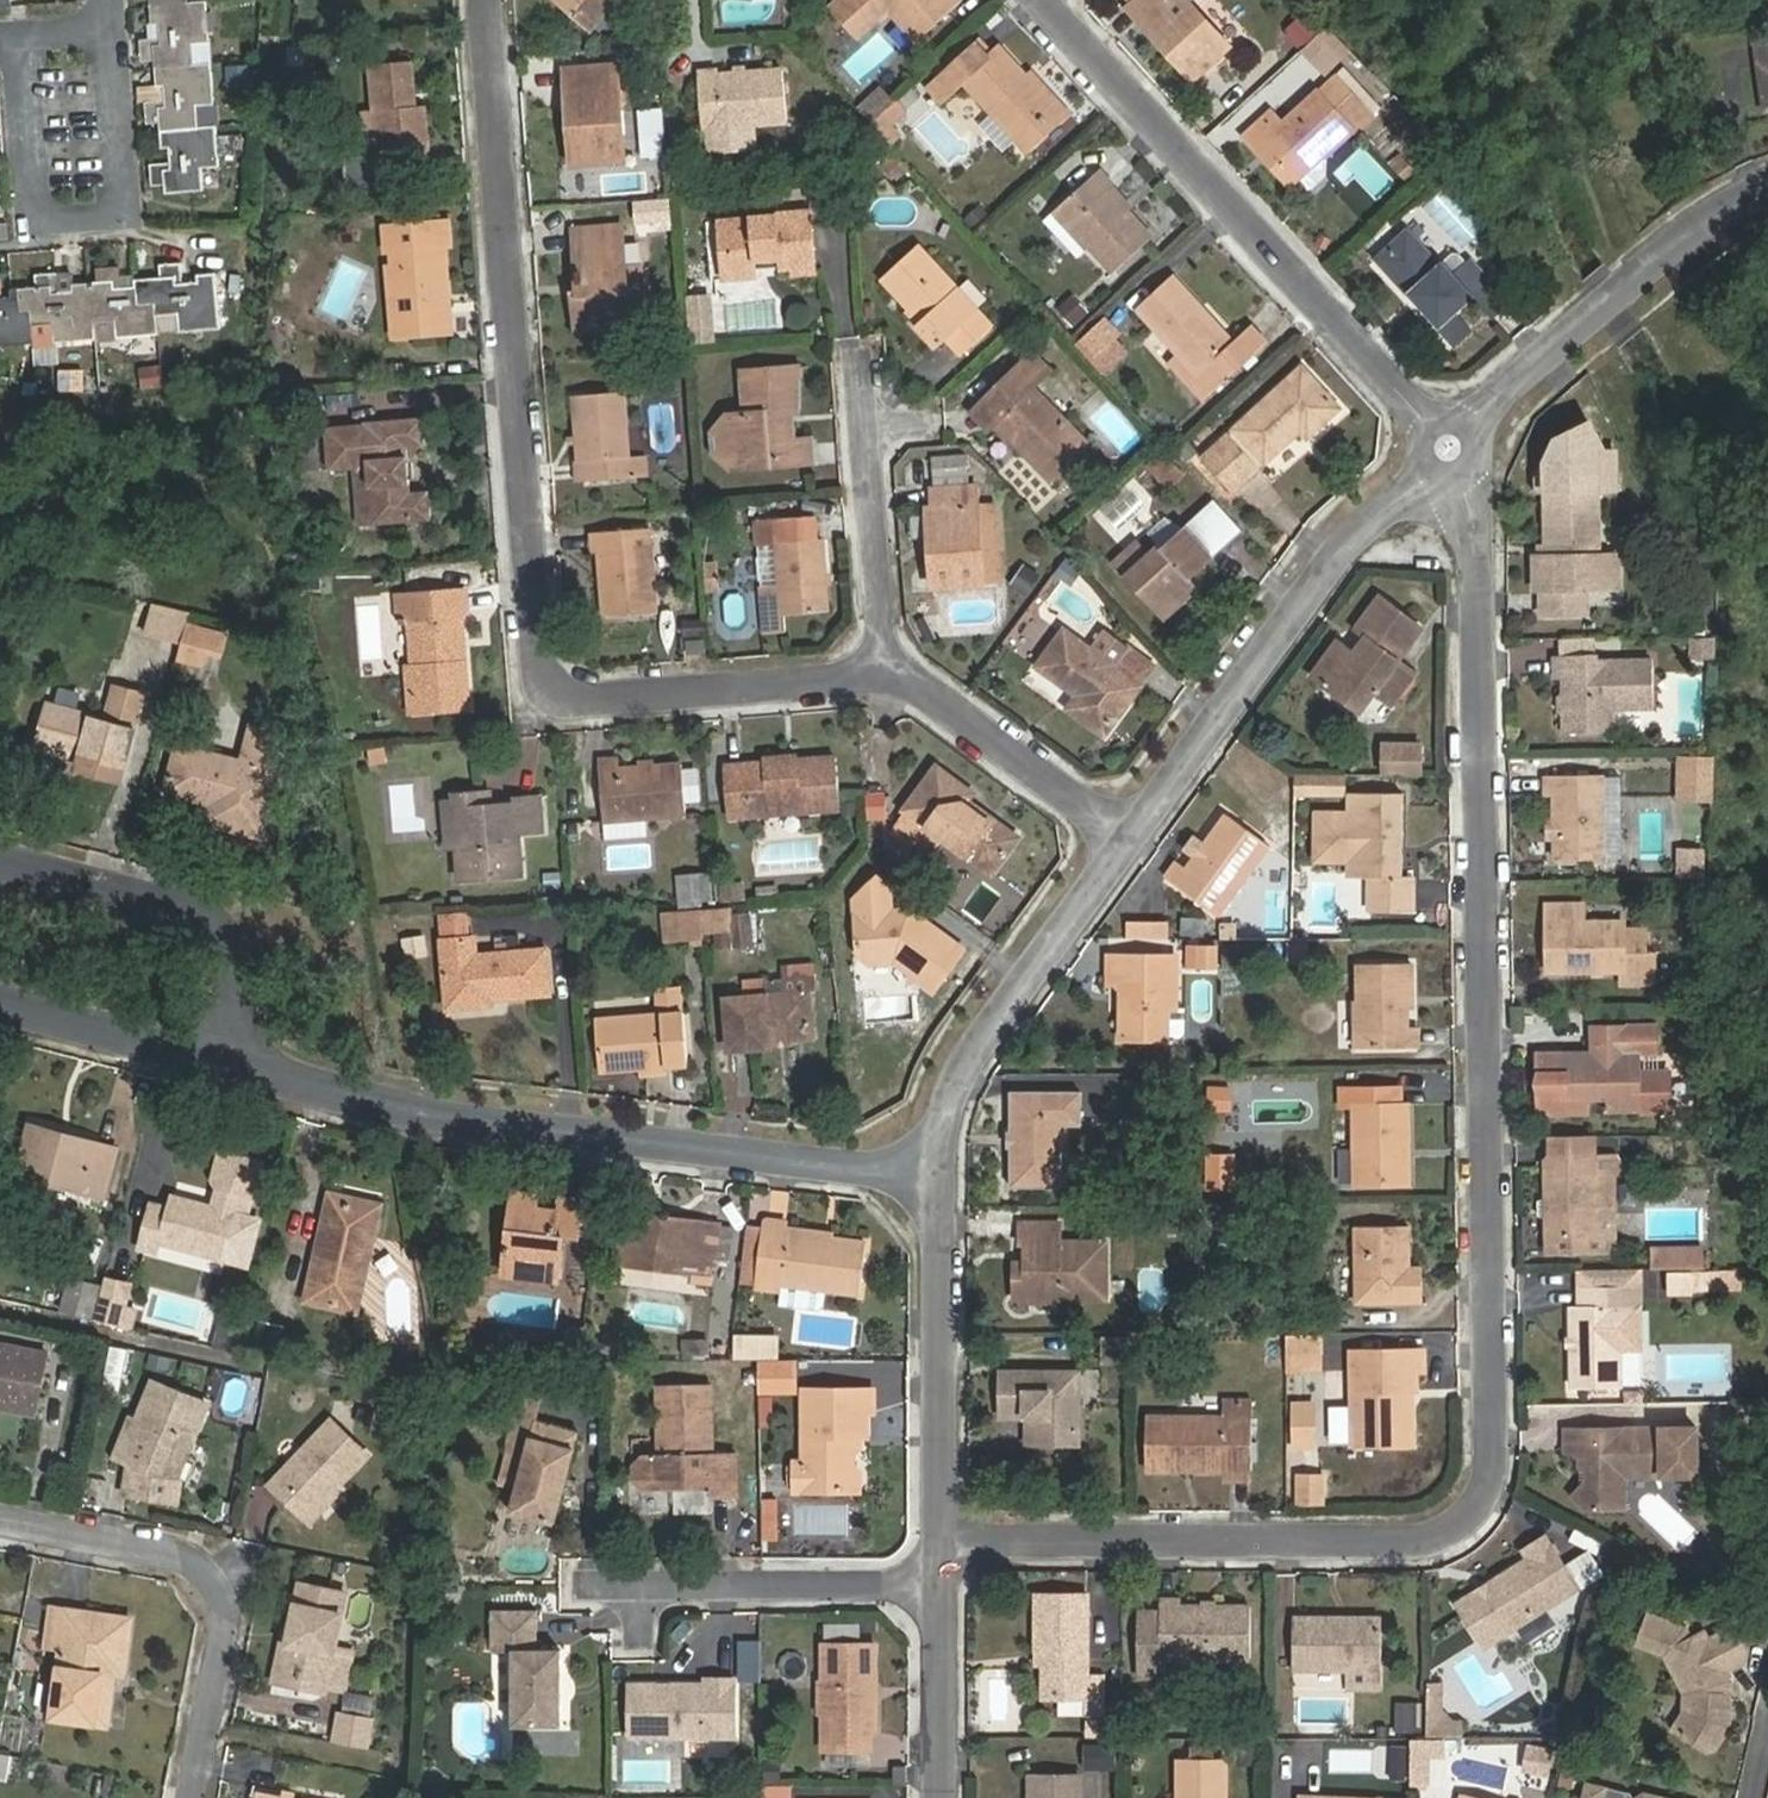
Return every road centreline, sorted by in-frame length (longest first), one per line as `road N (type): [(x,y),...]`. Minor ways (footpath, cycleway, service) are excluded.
road 1 (residential): [(936,1537),(1419,1544),(1493,1503),(1467,494),(1447,449)]
road 2 (residential): [(886,677),(550,697),(488,0)]
road 3 (residential): [(273,1081),(357,1107),(927,1182)]
road 4 (residential): [(1447,449),(1044,0)]
road 5 (residential): [(1124,845),(1349,530),(1423,482),(1447,449)]
road 6 (residential): [(114,28),(129,208),(31,214),(16,37)]
road 7 (residential): [(195,1797),(225,1631),(220,1597),(195,1564),(0,1521)]
road 8 (residential): [(1447,449),(1478,413),(1727,198),(1767,188)]
road 9 (residential): [(273,1081),(290,1006),(265,950),(181,916),(0,866)]
road 10 (residential): [(927,1182),(973,1056),(1124,845)]
road 11 (residential): [(936,1537),(927,1182)]
road 12 (residential): [(886,677),(855,361)]
road 13 (residential): [(937,1593),(620,1595)]
road 14 (residential): [(1124,845),(886,677)]
road 15 (residential): [(0,1006),(273,1081)]
road 16 (residential): [(942,1797),(937,1593)]

